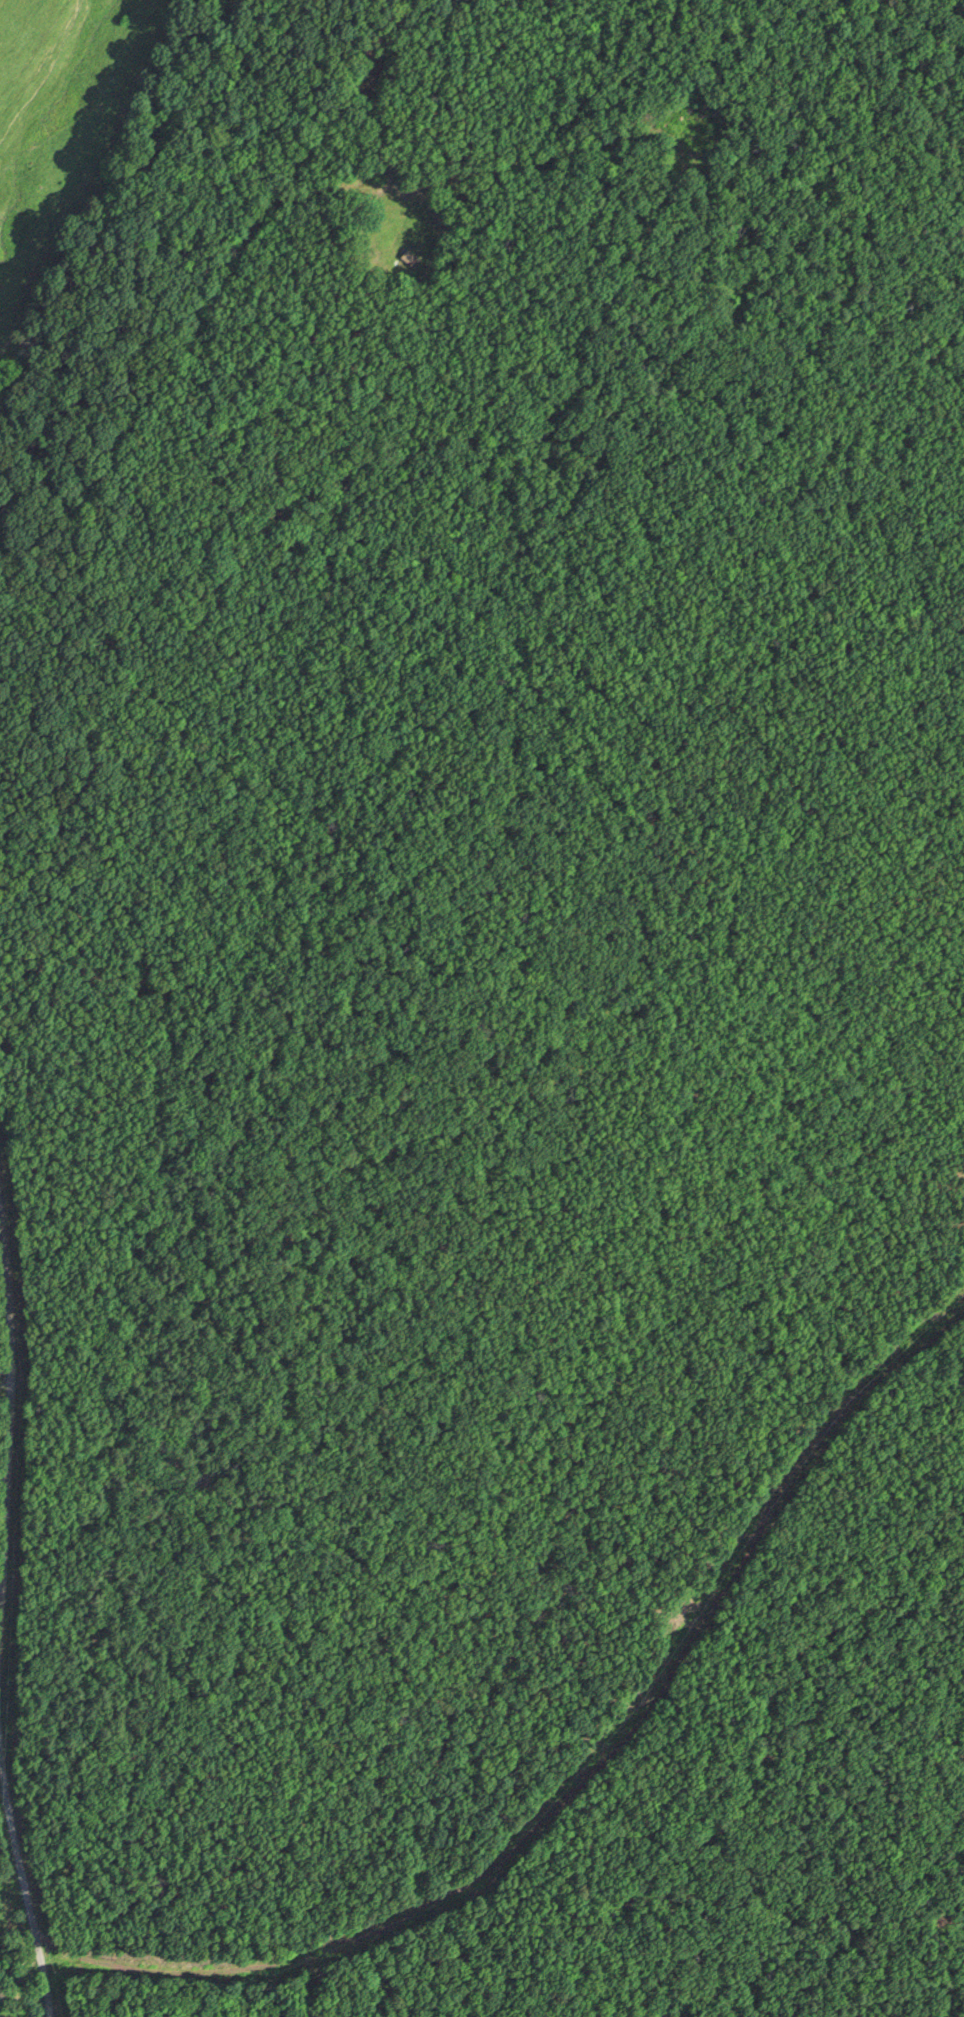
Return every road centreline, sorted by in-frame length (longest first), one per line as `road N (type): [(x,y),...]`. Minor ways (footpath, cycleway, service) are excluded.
road 1 (track): [(963,1303),(861,1390),(810,1450),(658,1698),(506,1863),(340,1950),(290,1964),(184,1975),(77,1958),(44,1964)]
road 2 (residential): [(0,1618),(14,1359),(0,1202)]
road 3 (residential): [(52,2016),(0,1746)]

